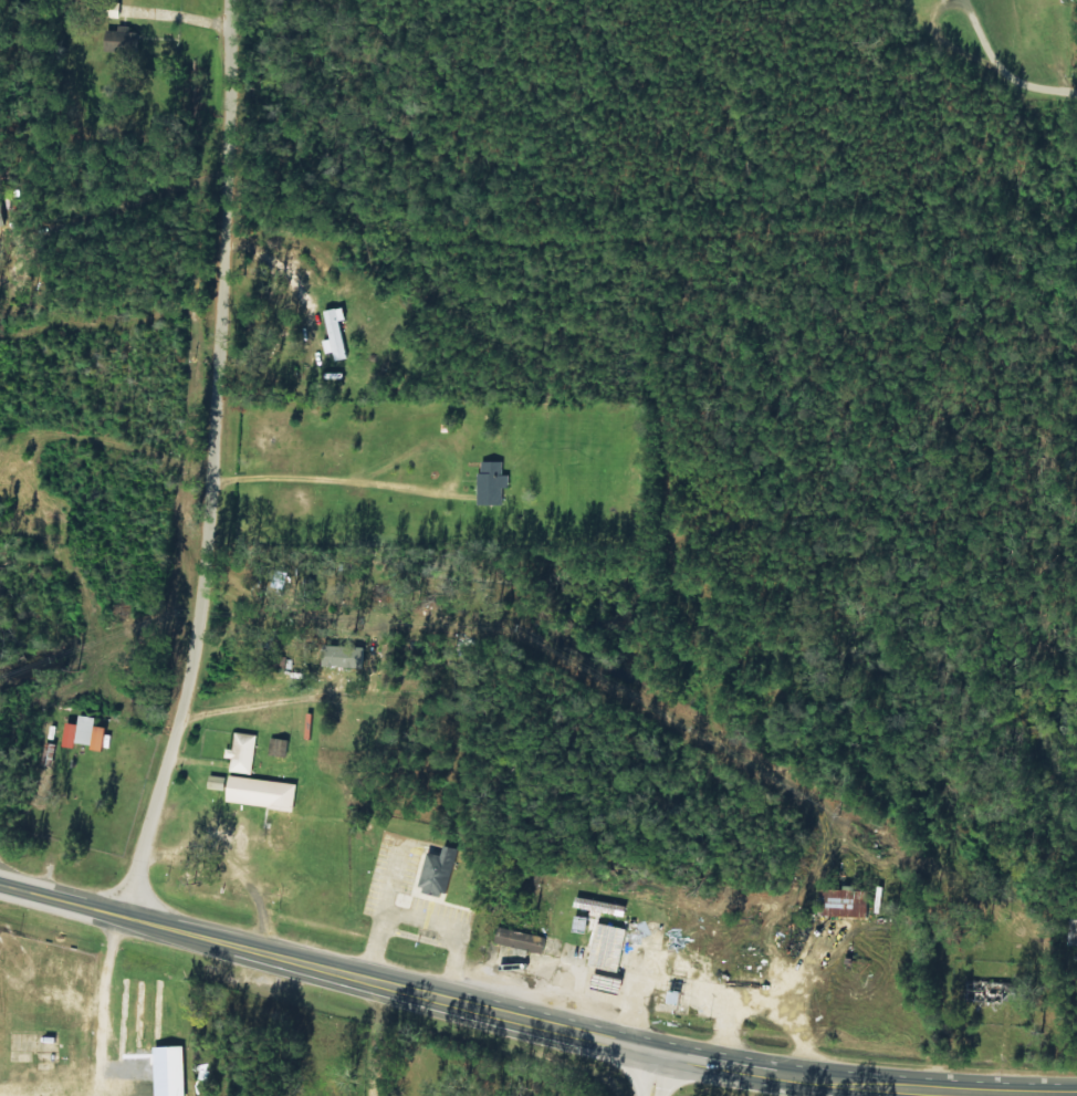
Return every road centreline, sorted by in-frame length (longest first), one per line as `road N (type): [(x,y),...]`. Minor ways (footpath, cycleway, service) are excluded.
road 1 (primary): [(950,1095),(658,1056),(0,886)]
road 2 (track): [(226,0),(201,592),(172,737),(121,918)]

